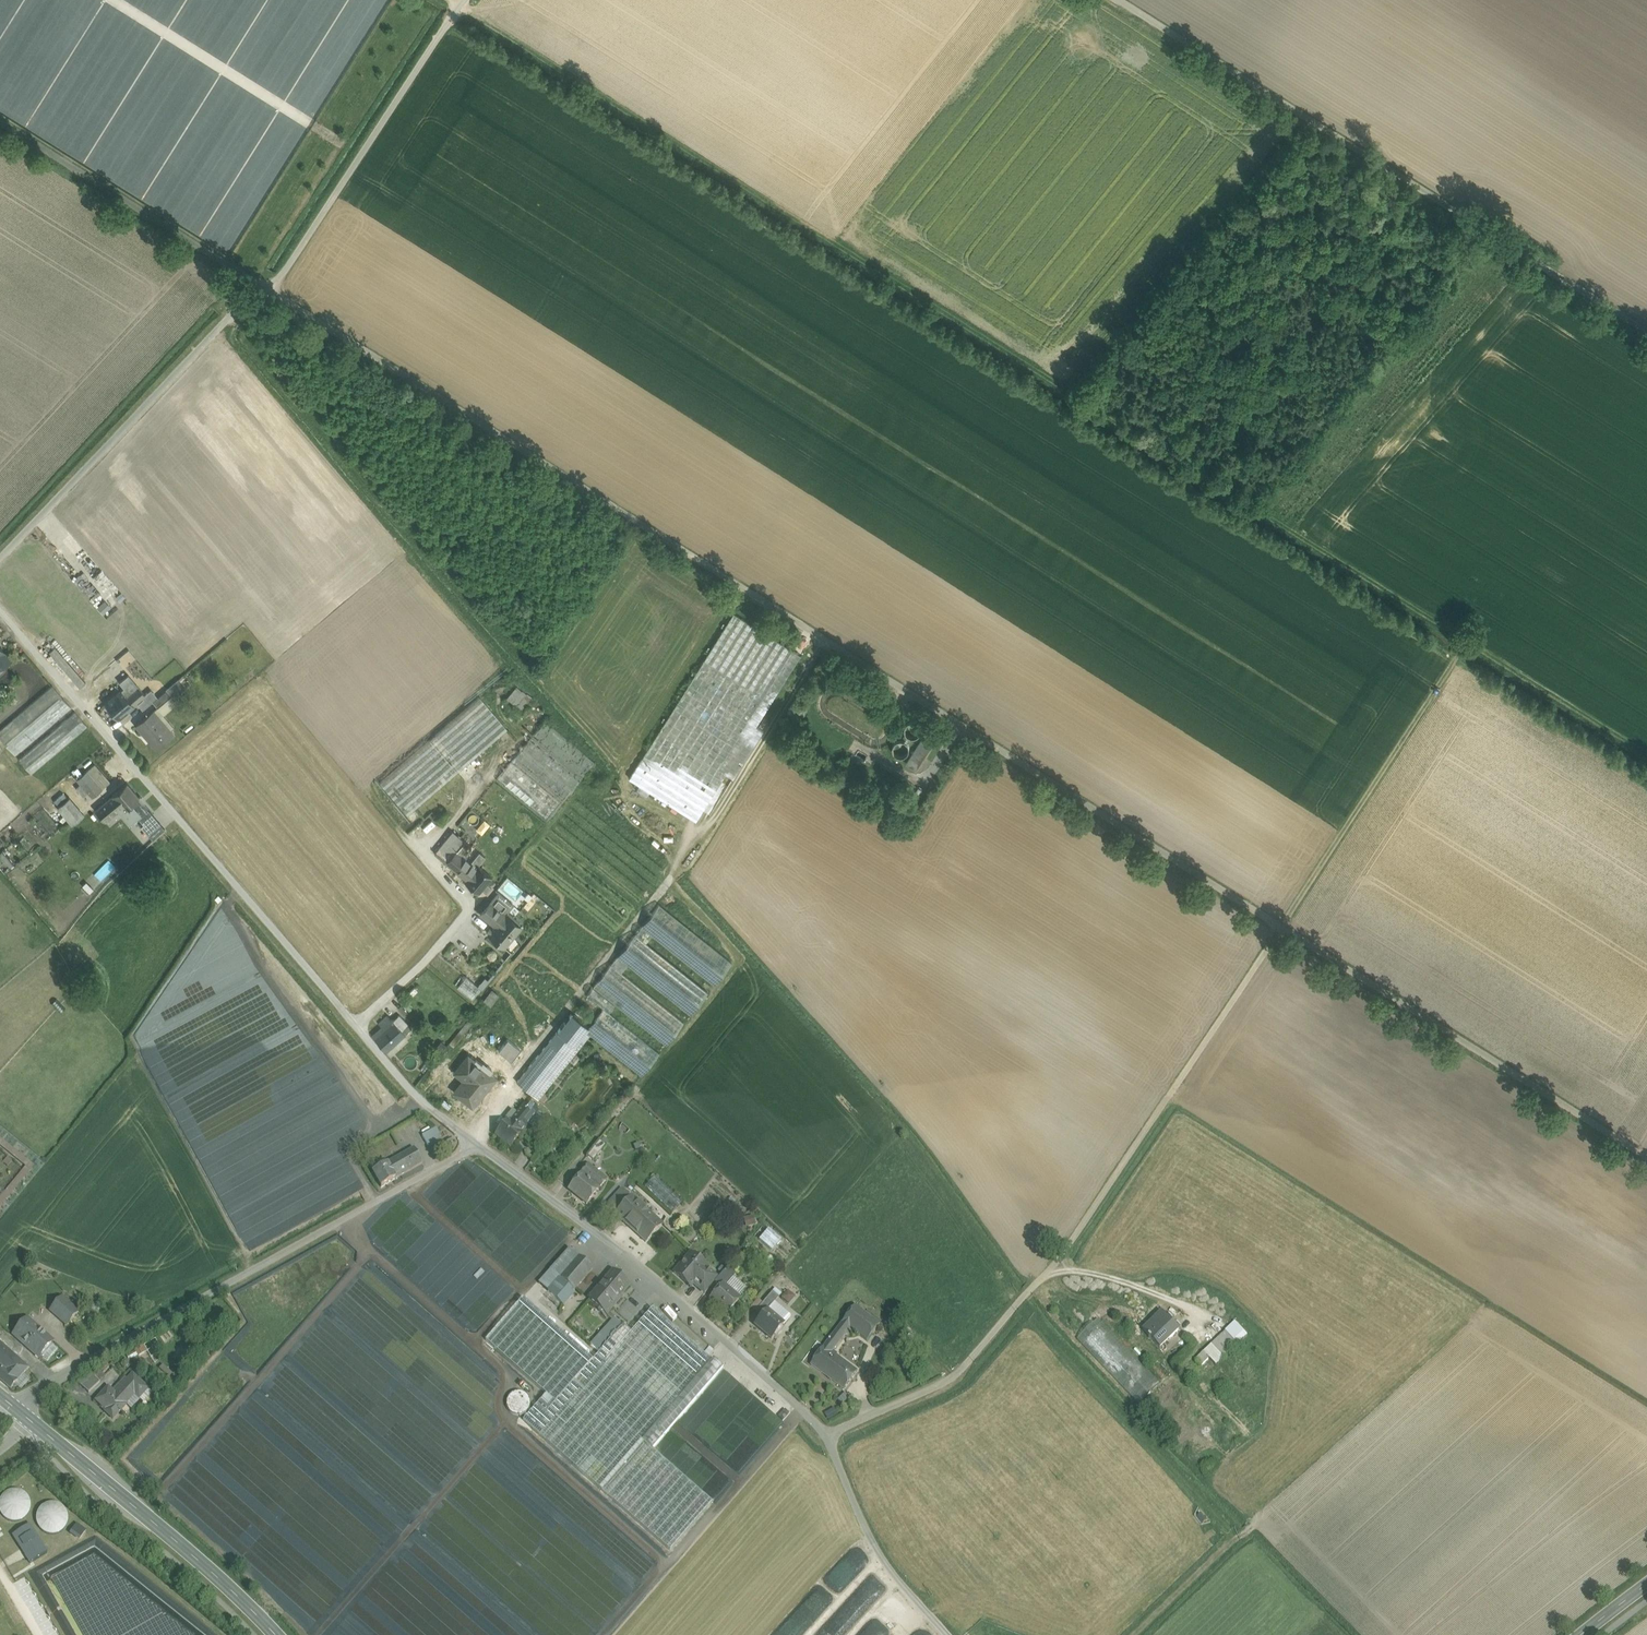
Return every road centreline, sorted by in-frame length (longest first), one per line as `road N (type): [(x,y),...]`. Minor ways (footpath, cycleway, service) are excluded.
road 1 (track): [(452,0),(1646,752)]
road 2 (unclassified): [(268,287),(1280,925)]
road 3 (unclassified): [(468,1145),(426,1119),(0,609)]
road 4 (unclassified): [(829,1432),(963,1368),(1076,1239),(1280,925)]
road 5 (unclassified): [(1125,0),(1646,328)]
road 6 (unclassified): [(14,1406),(458,1159),(468,1145)]
road 7 (unclassified): [(829,1432),(468,1145)]
road 8 (unclassified): [(1280,925),(1646,1155)]
road 9 (unclassified): [(268,287),(223,324),(0,561)]
road 10 (unclassified): [(462,0),(268,287)]
road 11 (track): [(1466,643),(1280,925)]
road 12 (secondary): [(273,1634),(210,1570),(32,1419)]
road 13 (unclassified): [(0,118),(268,287)]
road 14 (unclassified): [(953,1634),(902,1584),(829,1432)]

